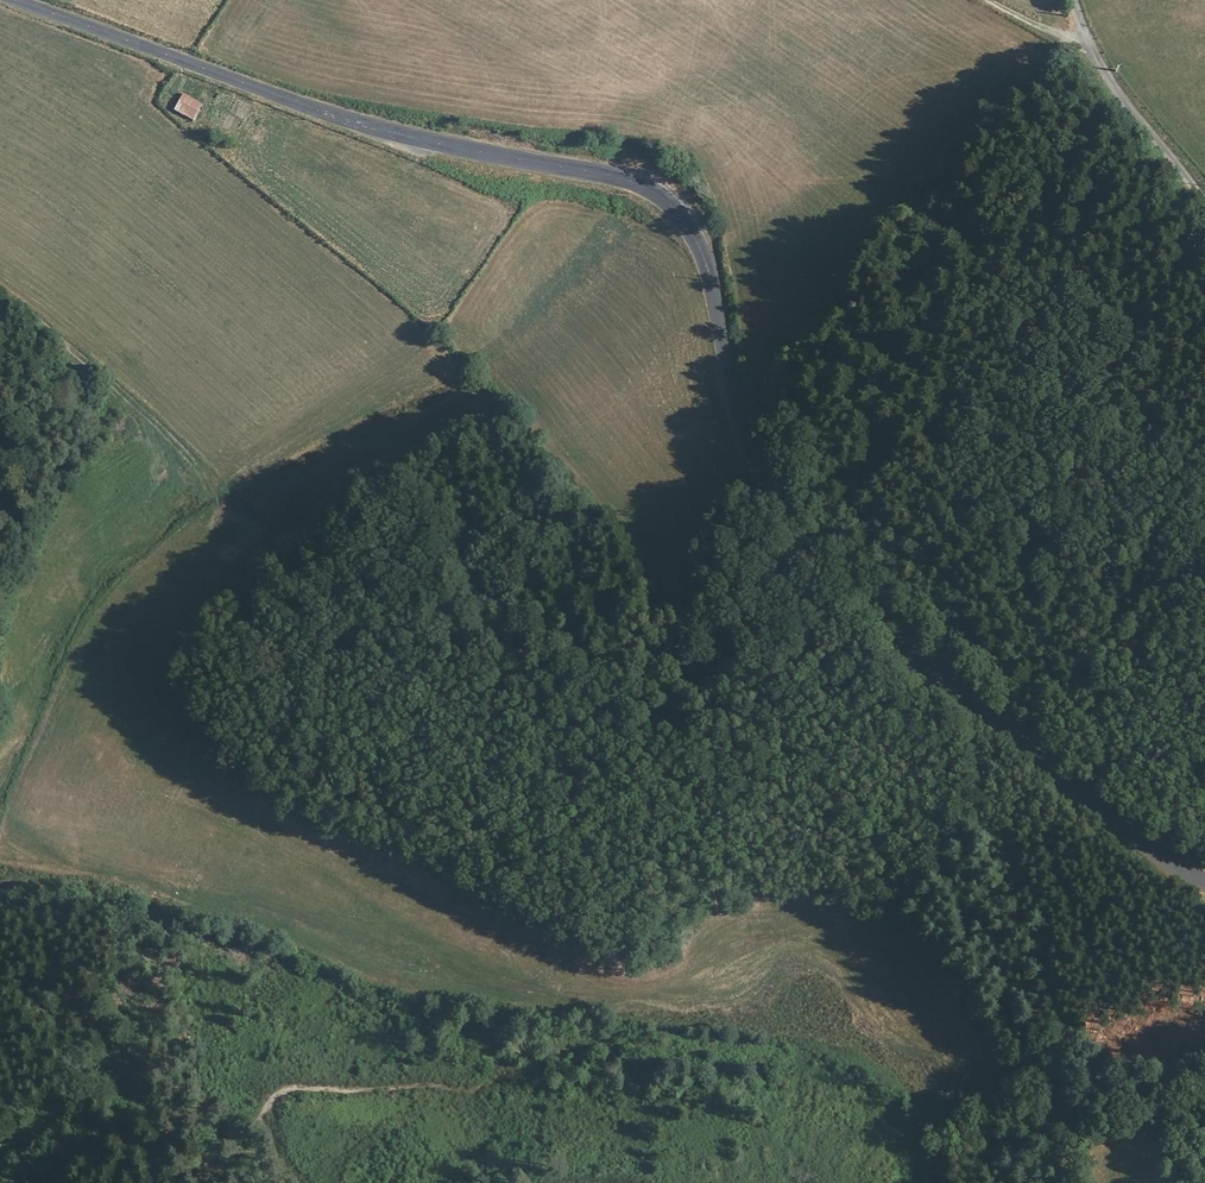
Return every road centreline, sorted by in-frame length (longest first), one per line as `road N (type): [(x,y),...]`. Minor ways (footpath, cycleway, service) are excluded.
road 1 (tertiary): [(14,0),(333,114),(598,171),(664,194),(703,250),(731,402),(752,455),(797,539),(838,592),(1131,831),(1204,878)]
road 2 (track): [(1070,39),(905,168),(799,181),(752,171),(722,151)]
road 3 (unclassified): [(1204,212),(1130,124),(1090,49),(1076,0)]

